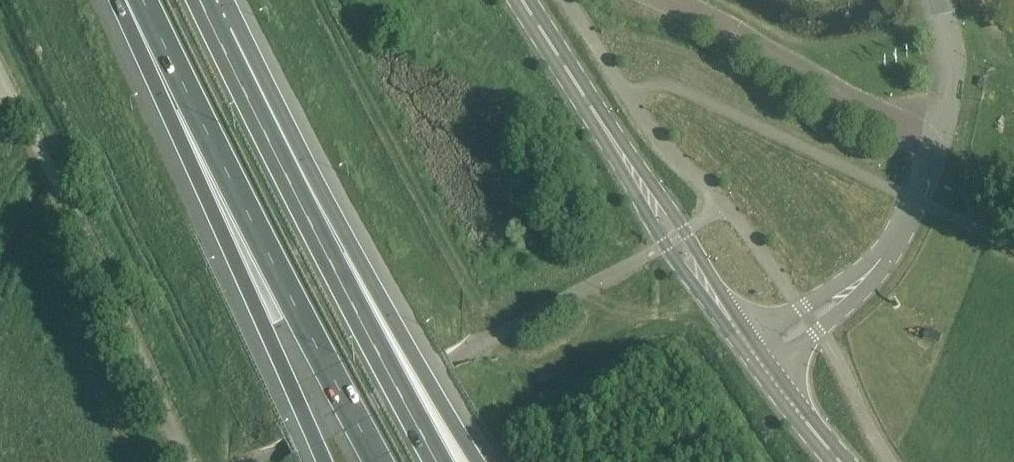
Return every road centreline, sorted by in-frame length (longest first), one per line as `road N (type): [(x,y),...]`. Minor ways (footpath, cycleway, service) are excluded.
road 1 (tertiary): [(853,461),(765,361),(675,237),(530,0)]
road 2 (motorway): [(144,0),(381,461)]
road 3 (motorway): [(480,461),(289,121),(218,34)]
road 4 (motorway): [(139,0),(180,139),(323,461)]
road 5 (motorway): [(438,461),(218,34)]
road 6 (unclassified): [(195,461),(0,63)]

